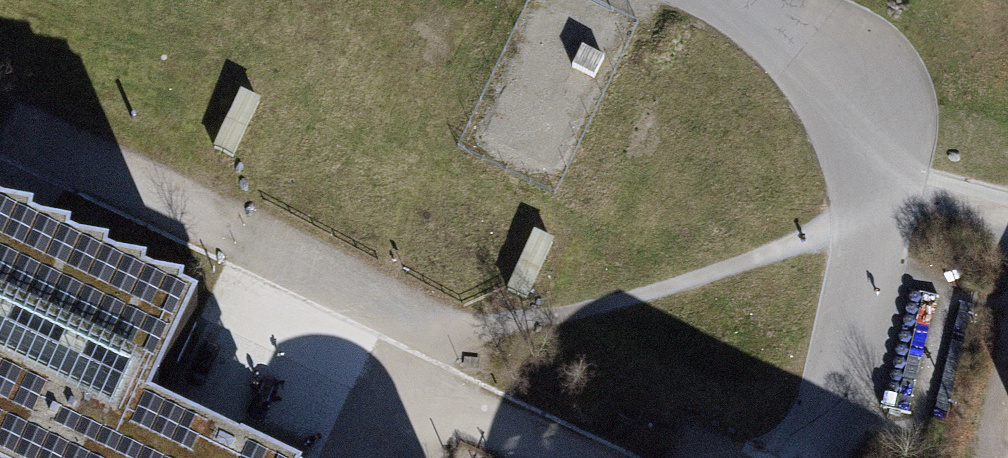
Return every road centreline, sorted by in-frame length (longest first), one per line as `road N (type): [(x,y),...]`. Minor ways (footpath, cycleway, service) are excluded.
road 1 (residential): [(823,445),(867,275),(871,144),(854,80),(786,26),(738,0)]
road 2 (residential): [(401,387),(394,325),(87,172),(0,177)]
road 3 (residential): [(561,457),(401,387)]

